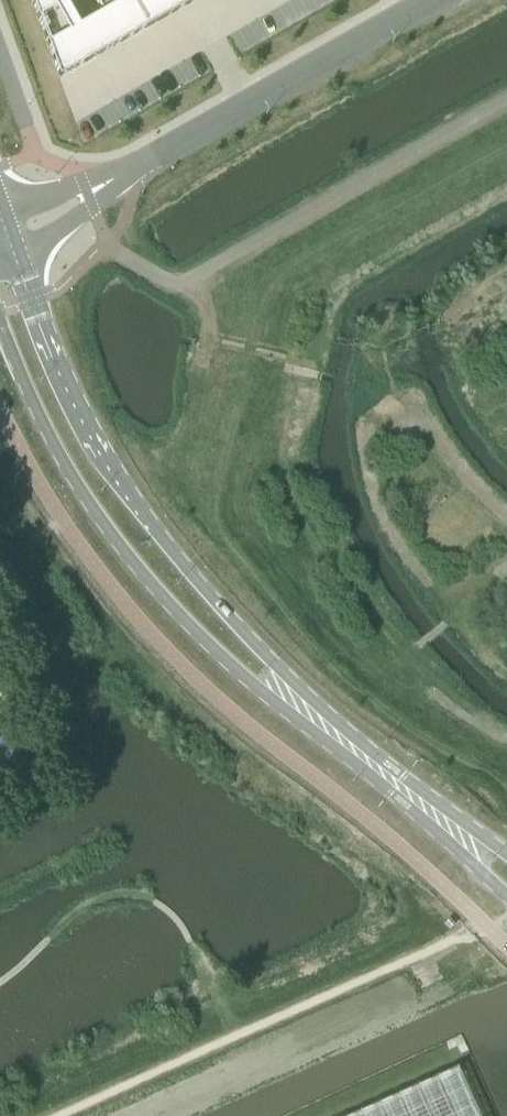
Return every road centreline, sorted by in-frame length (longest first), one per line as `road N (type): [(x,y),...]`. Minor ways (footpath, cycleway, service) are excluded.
road 1 (tertiary): [(298,702),(262,646),(147,519),(99,451),(53,349),(20,250)]
road 2 (tertiary): [(0,323),(85,500),(153,588),(247,678),(298,702)]
road 3 (unclassified): [(432,0),(92,193)]
road 4 (tertiary): [(444,821),(298,702)]

